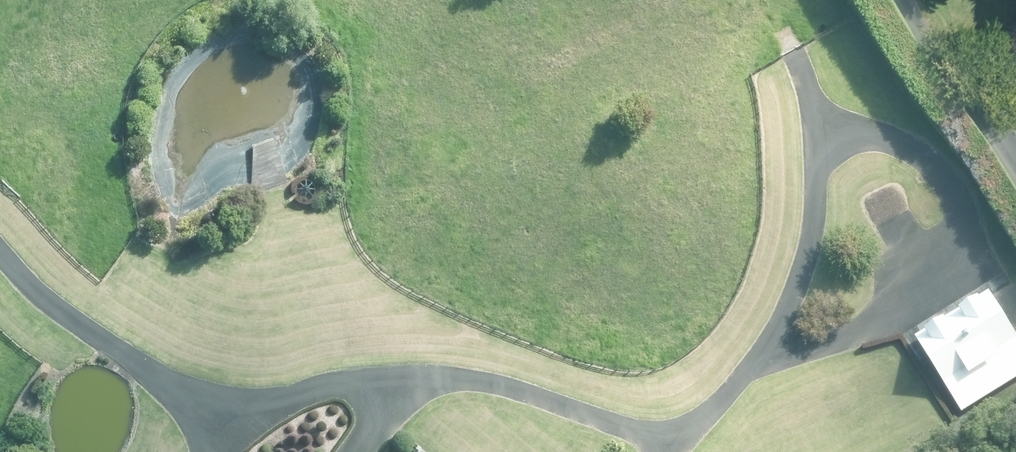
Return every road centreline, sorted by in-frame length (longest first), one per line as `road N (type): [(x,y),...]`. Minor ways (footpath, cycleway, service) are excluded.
road 1 (track): [(0,243),(190,398),(235,414),(324,393),(400,391),(597,415),(675,439),(719,410),(819,261),(829,218),(820,117),(804,68)]
road 2 (track): [(765,344),(940,299),(976,256),(977,225),(928,162),(891,141),(822,140)]

